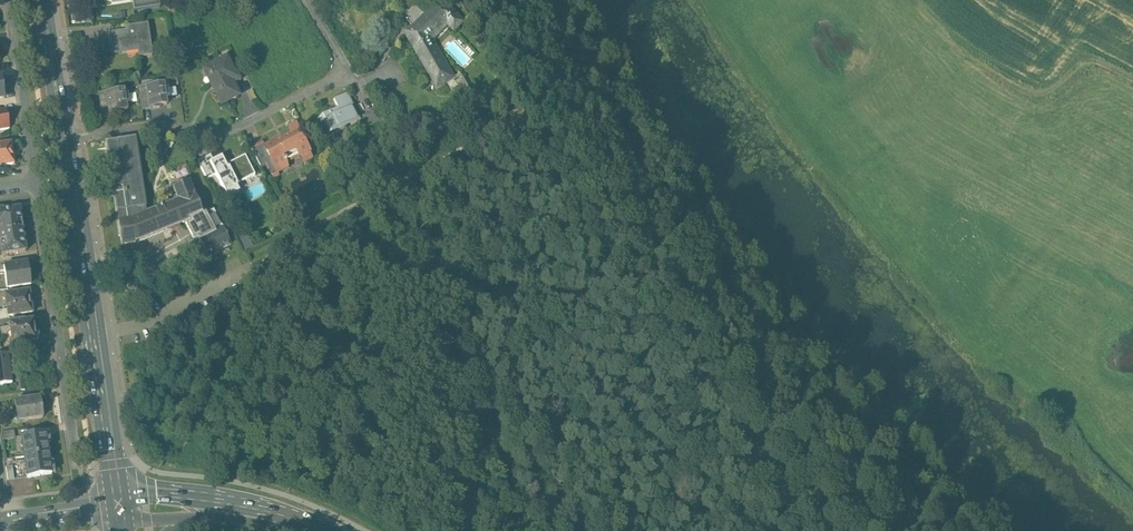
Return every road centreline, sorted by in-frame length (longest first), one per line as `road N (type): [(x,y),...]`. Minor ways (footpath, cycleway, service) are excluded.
road 1 (track): [(522,124),(778,484),(836,530)]
road 2 (track): [(95,335),(522,124)]
road 3 (residential): [(62,137),(149,125),(225,128),(331,80),(343,57),(313,0)]
road 4 (secondary): [(62,137),(118,503)]
road 5 (residential): [(80,467),(40,182)]
road 6 (track): [(1132,78),(1089,59),(1038,93),(938,39)]
road 7 (residential): [(40,182),(13,0)]
road 8 (secondary): [(43,0),(62,137)]
road 9 (primary): [(312,530),(277,518),(194,510)]

